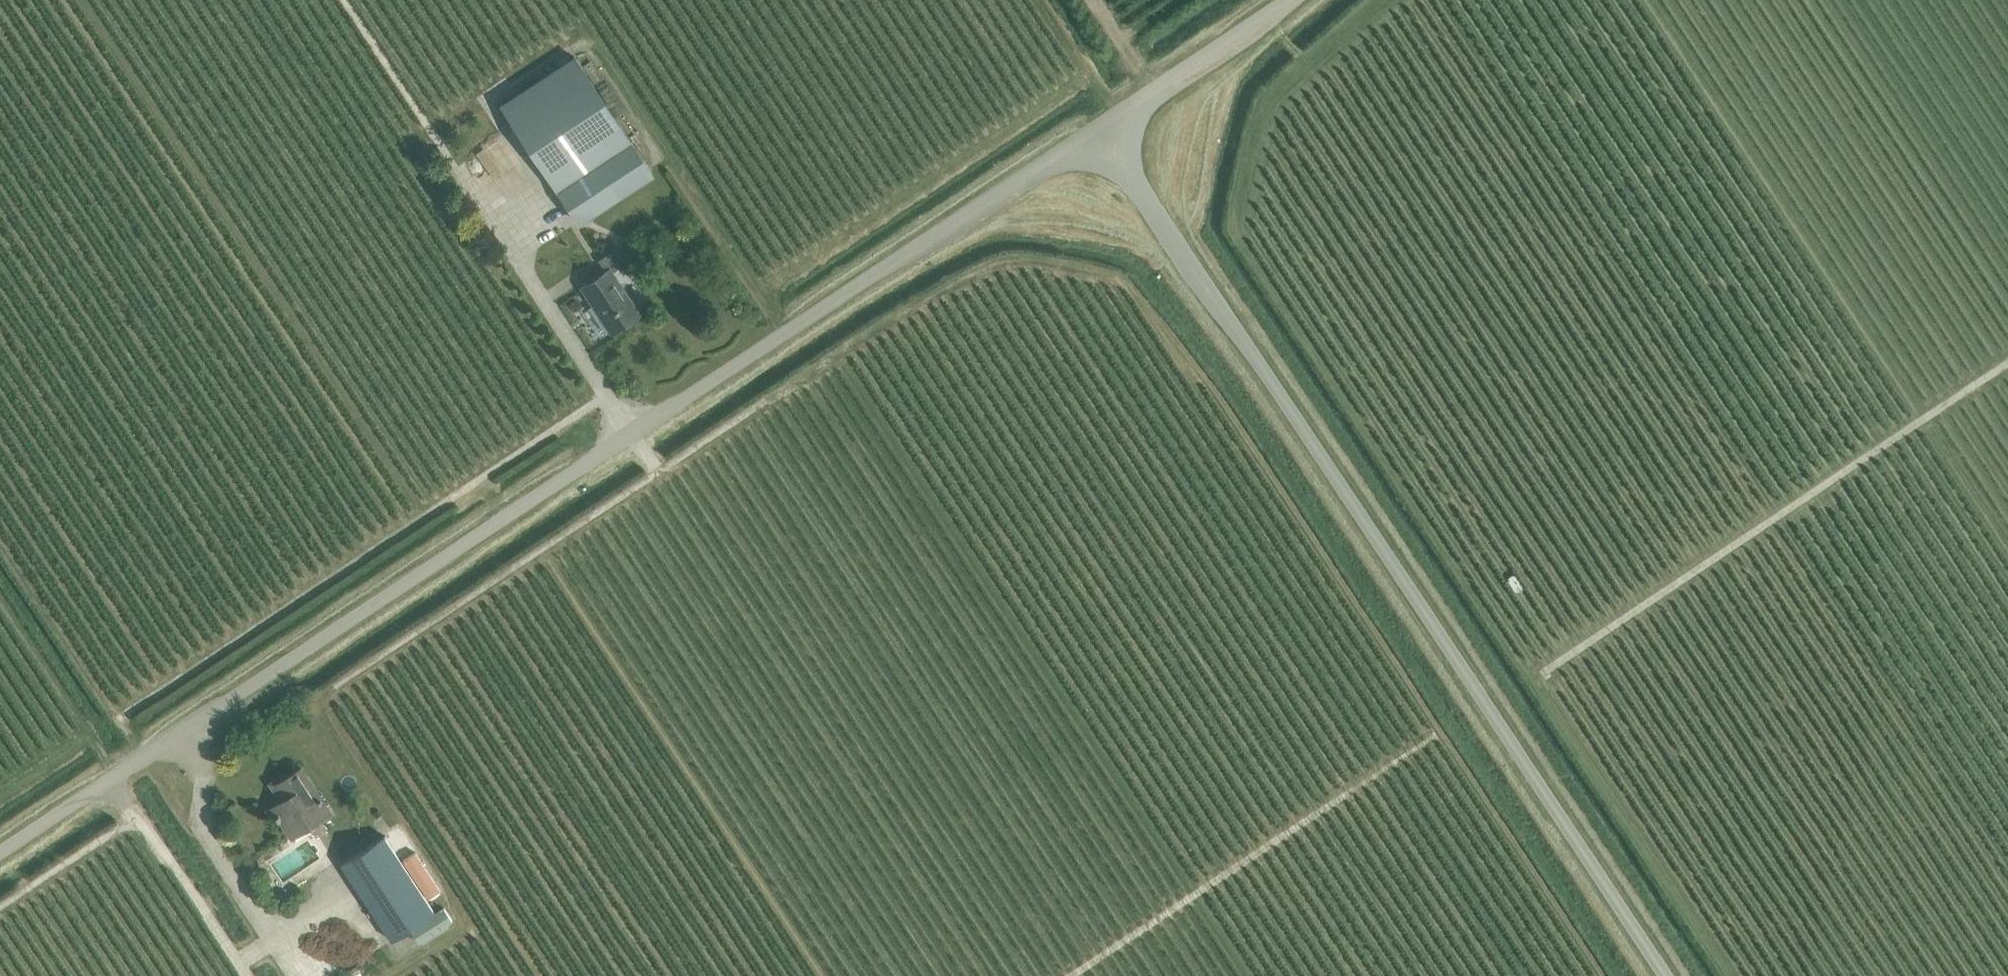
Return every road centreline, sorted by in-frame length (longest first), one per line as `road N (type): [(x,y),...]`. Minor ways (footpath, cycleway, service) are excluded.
road 1 (unclassified): [(1097,129),(0,850)]
road 2 (unclassified): [(1662,975),(1097,129)]
road 3 (unclassified): [(1097,129),(1298,0)]

